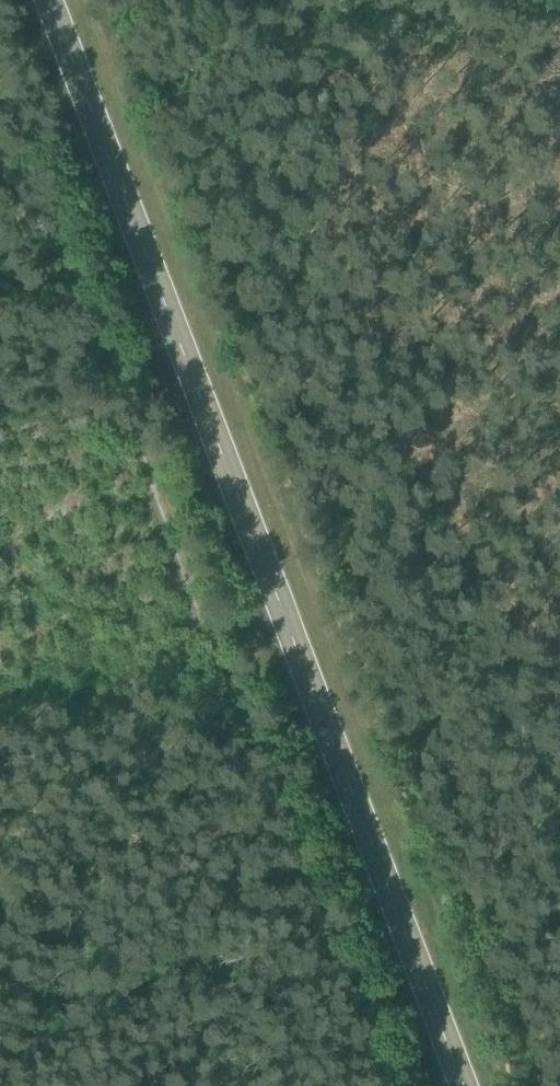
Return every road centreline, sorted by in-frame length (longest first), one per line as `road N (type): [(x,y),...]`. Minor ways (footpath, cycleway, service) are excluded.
road 1 (primary): [(468,1085),(50,0)]
road 2 (track): [(371,1085),(0,123)]

